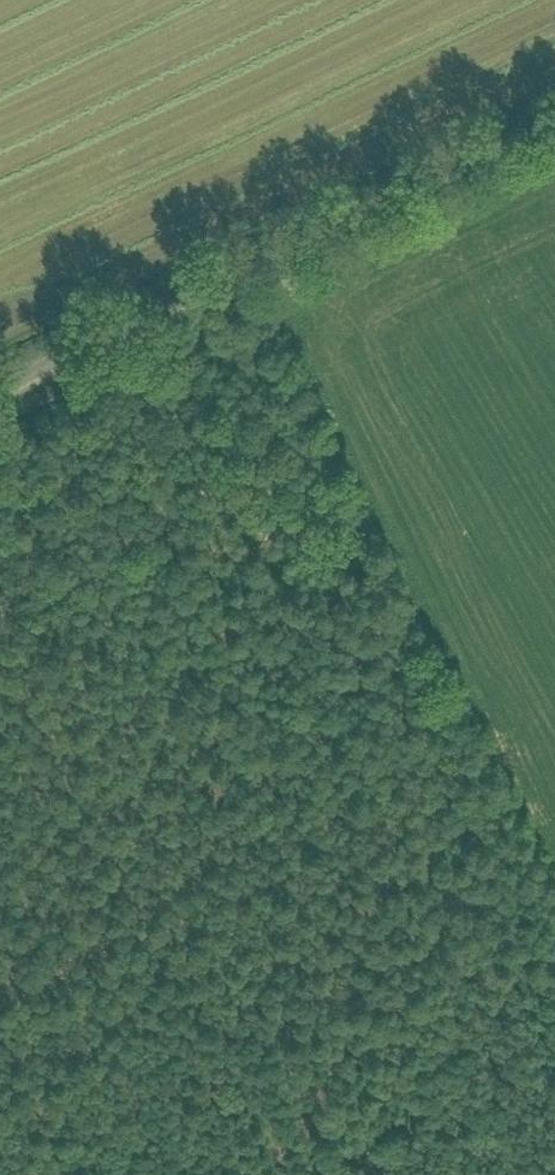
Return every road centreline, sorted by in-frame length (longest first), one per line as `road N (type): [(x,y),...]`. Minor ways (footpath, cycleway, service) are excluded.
road 1 (unclassified): [(0,385),(554,118)]

